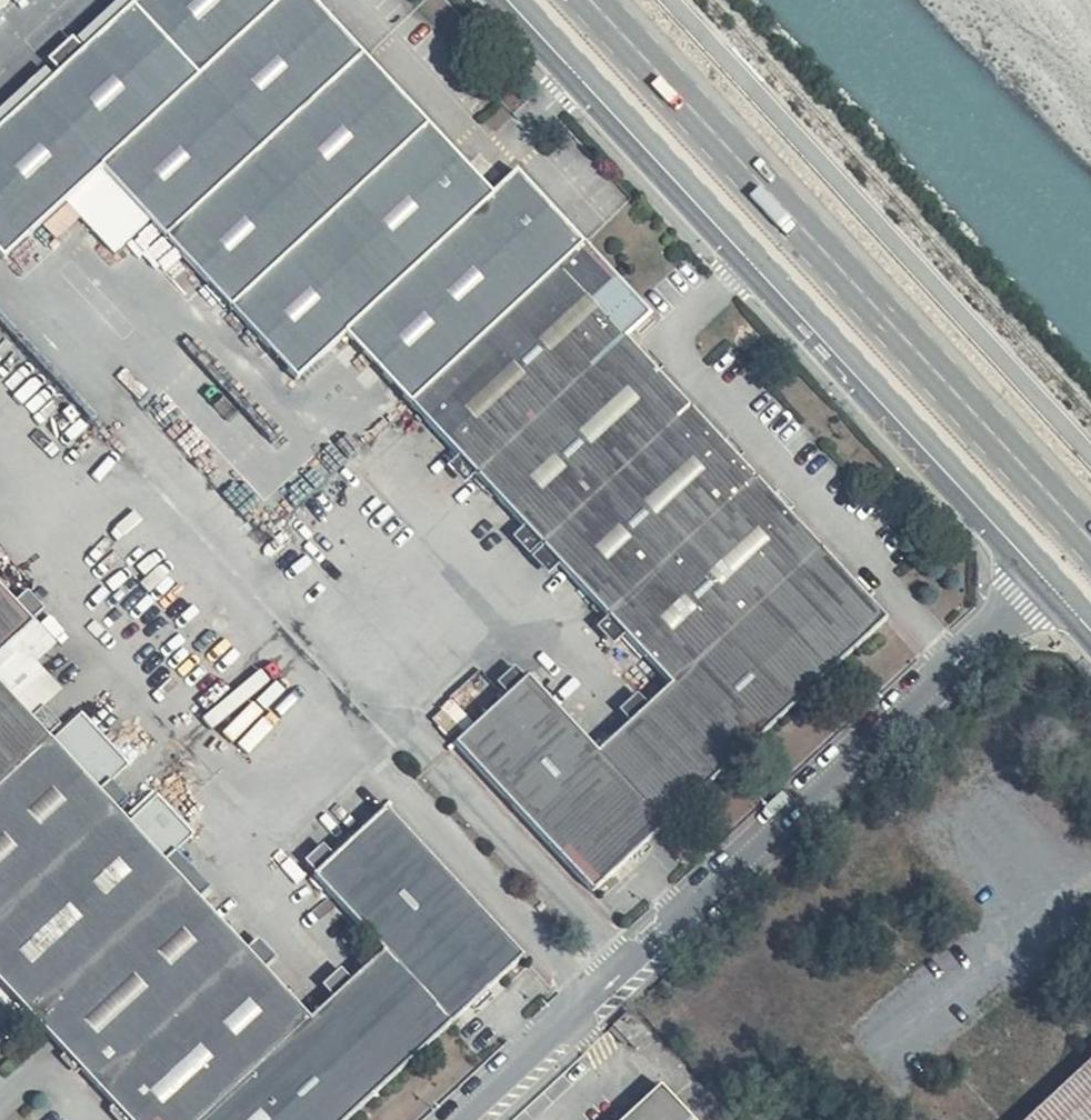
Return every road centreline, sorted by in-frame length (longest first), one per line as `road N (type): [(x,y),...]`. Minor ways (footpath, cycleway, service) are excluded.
road 1 (unclassified): [(1050,580),(466,1119)]
road 2 (tertiary): [(1050,580),(510,0)]
road 3 (primary): [(1090,539),(591,0)]

